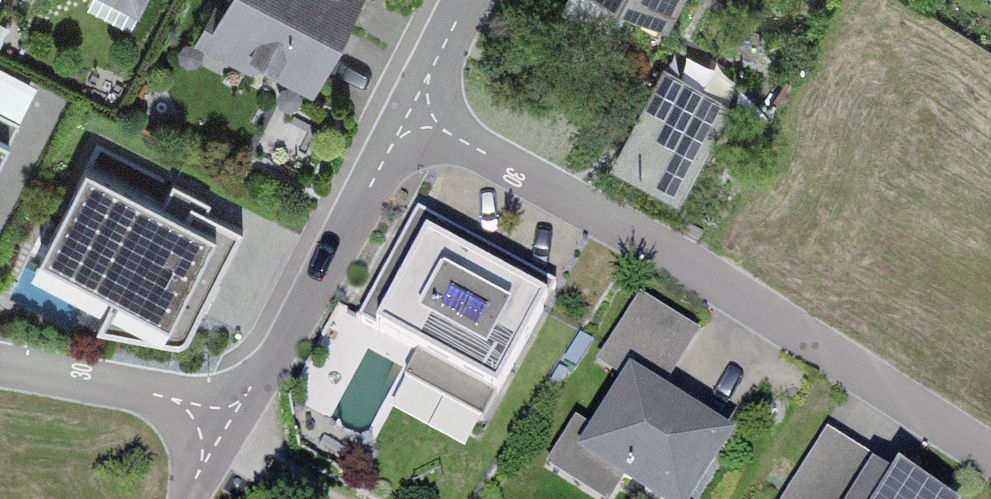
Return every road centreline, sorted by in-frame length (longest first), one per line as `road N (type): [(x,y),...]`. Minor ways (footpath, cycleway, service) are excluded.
road 1 (residential): [(393,101),(990,454)]
road 2 (residential): [(221,426),(393,101)]
road 3 (residential): [(0,365),(153,397),(221,426)]
road 4 (track): [(221,426),(344,498)]

